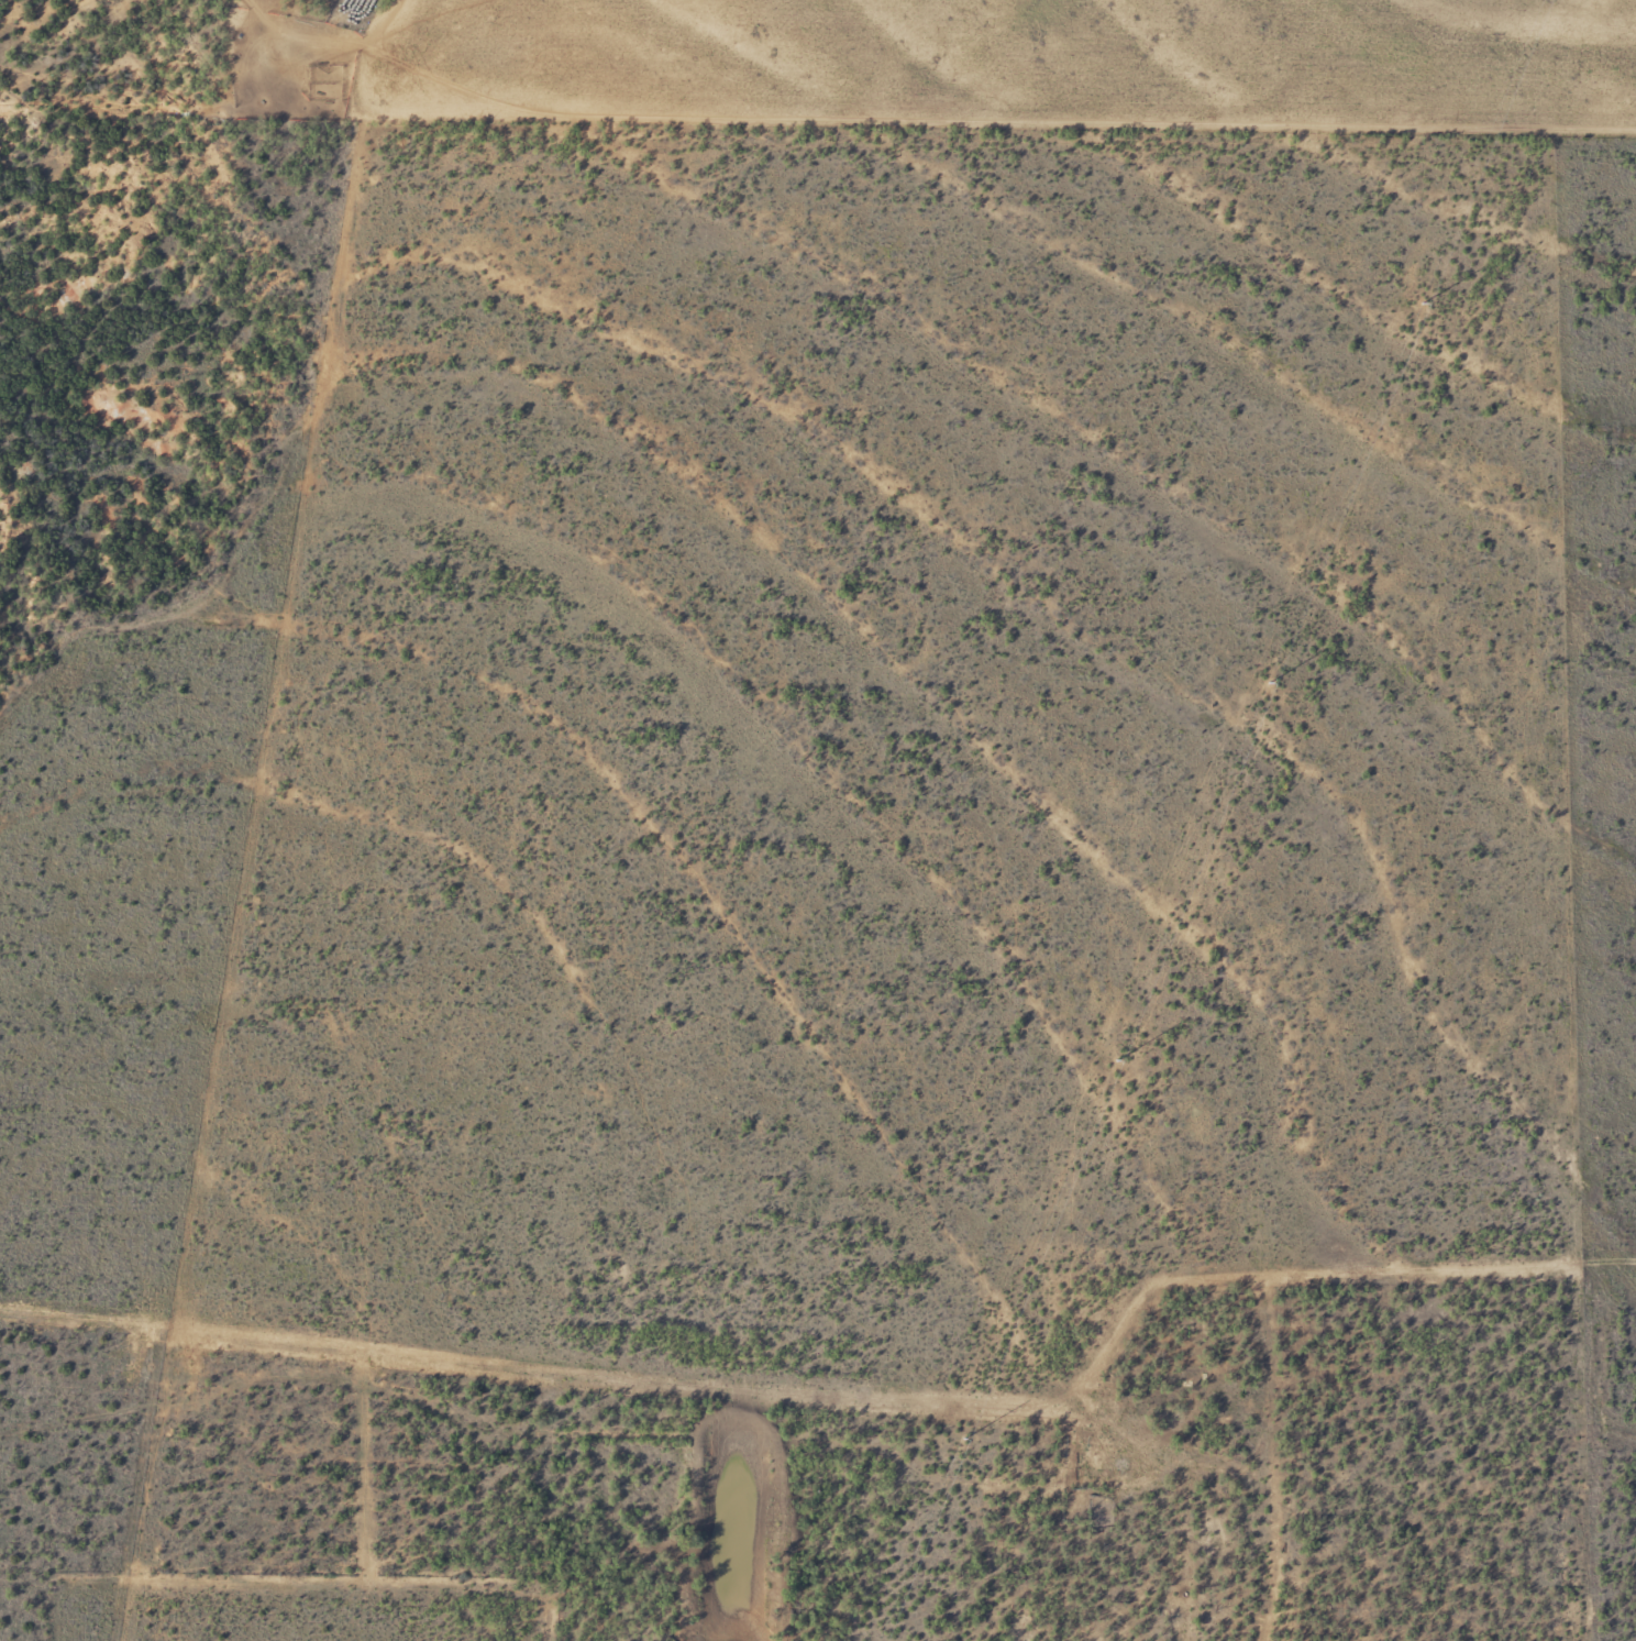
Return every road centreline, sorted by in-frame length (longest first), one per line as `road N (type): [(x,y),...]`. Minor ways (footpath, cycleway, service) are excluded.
road 1 (residential): [(1240,1640),(1234,1549),(1160,1453),(924,1498),(761,1424),(502,1469),(390,1408),(0,1390)]

